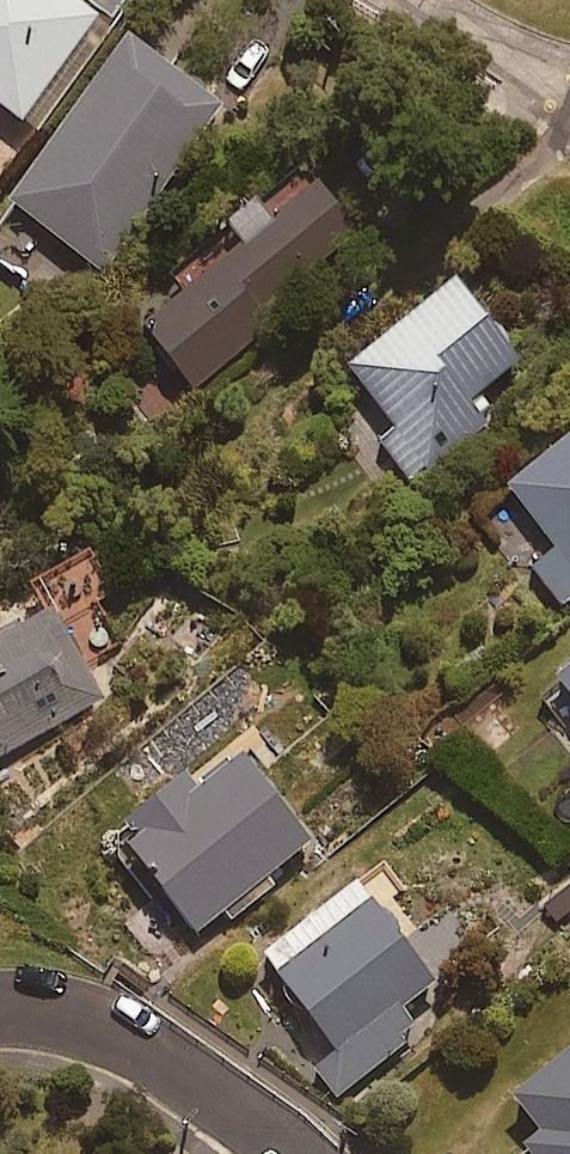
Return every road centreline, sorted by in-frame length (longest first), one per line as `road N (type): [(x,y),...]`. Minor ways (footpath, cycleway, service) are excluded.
road 1 (residential): [(0,993),(122,1018),(175,1043),(327,1153)]

